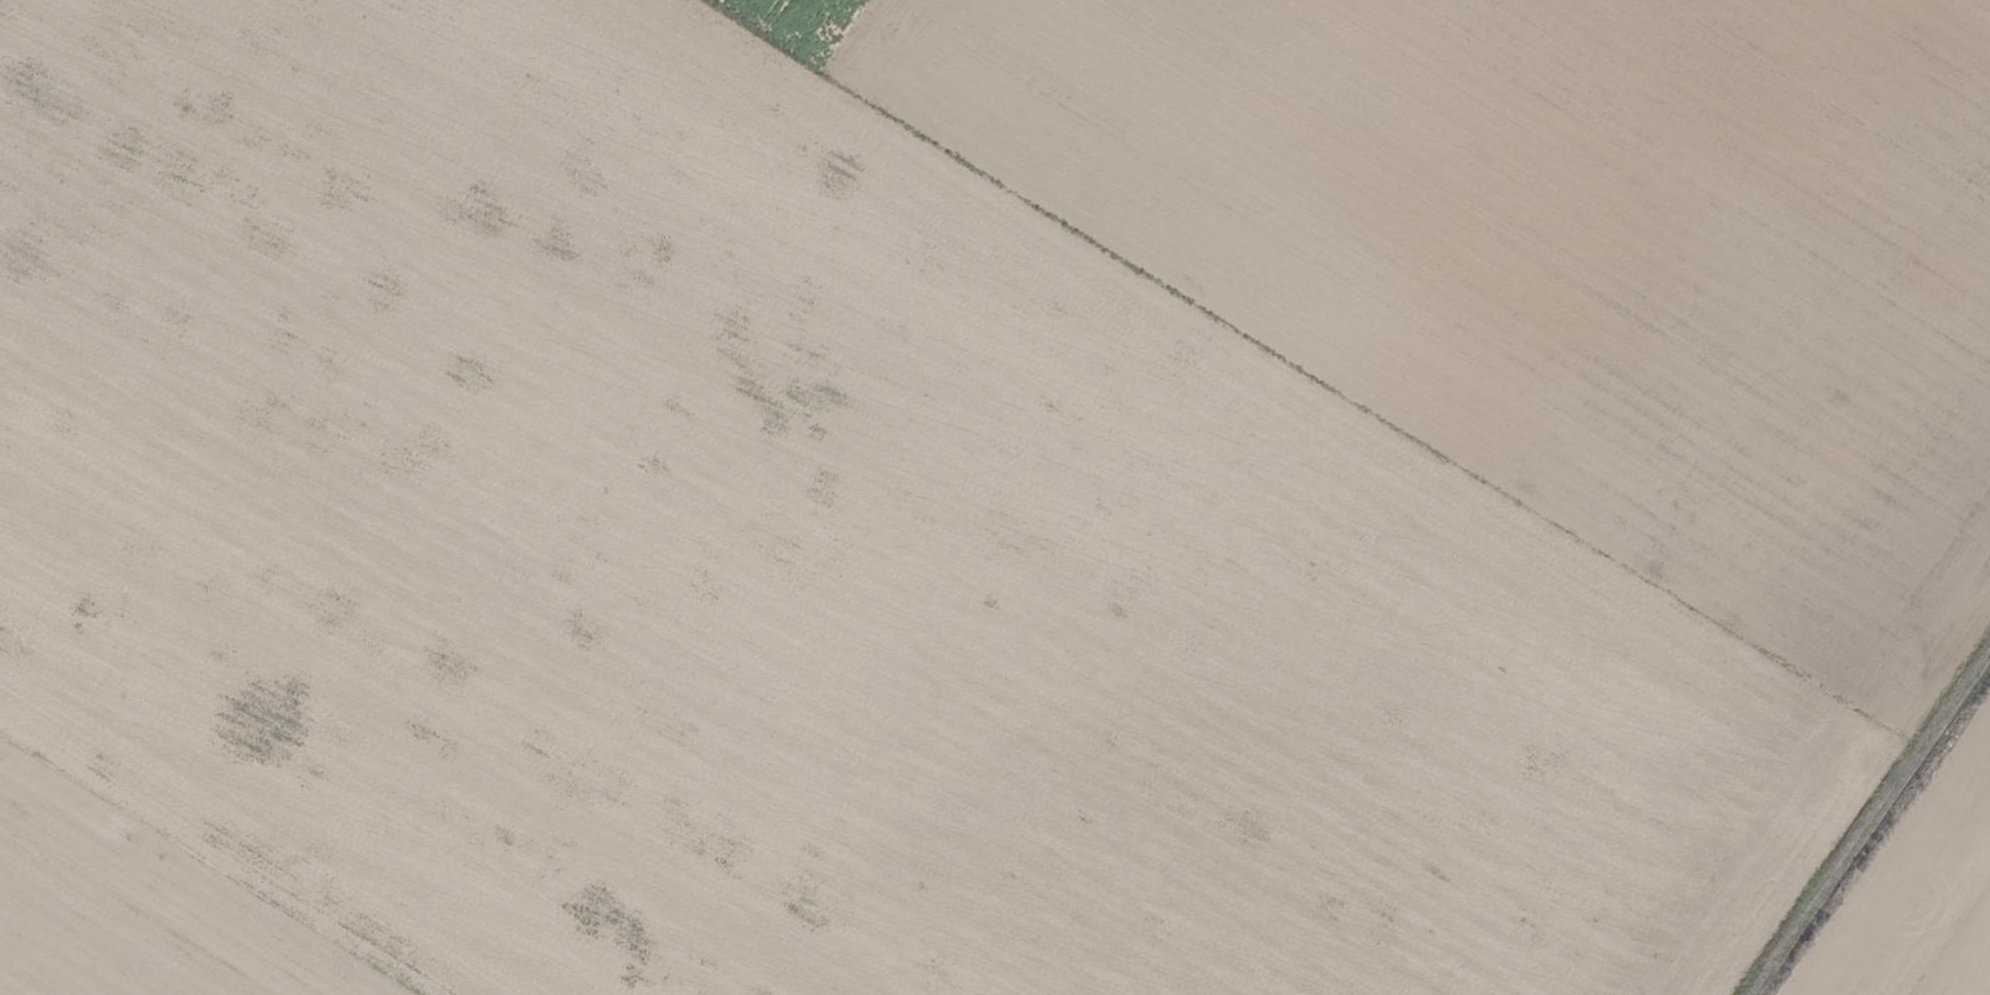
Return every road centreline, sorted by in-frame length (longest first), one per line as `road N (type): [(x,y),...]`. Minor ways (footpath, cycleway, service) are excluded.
road 1 (track): [(1989,639),(1746,994)]

